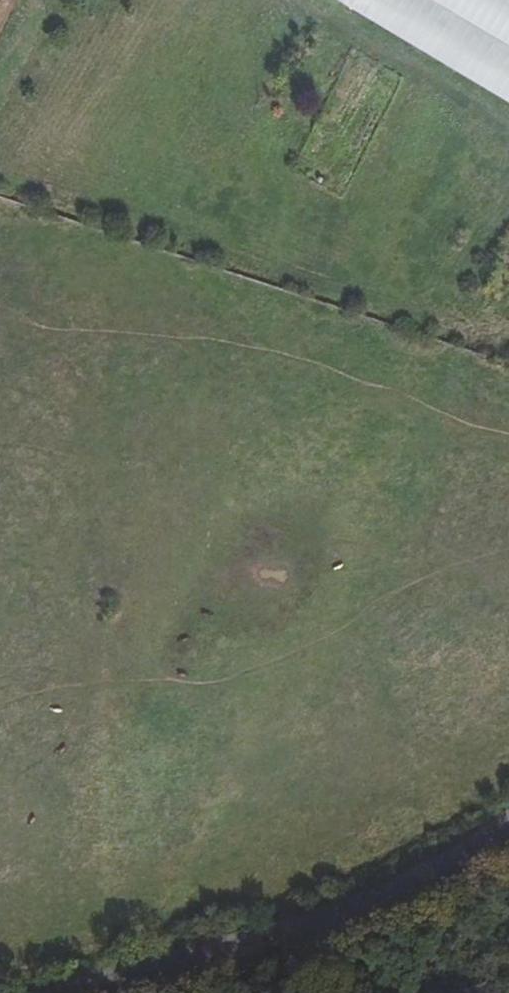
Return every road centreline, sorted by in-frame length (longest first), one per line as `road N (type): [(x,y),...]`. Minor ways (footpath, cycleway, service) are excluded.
road 1 (tertiary): [(508,821),(351,908),(58,992)]

